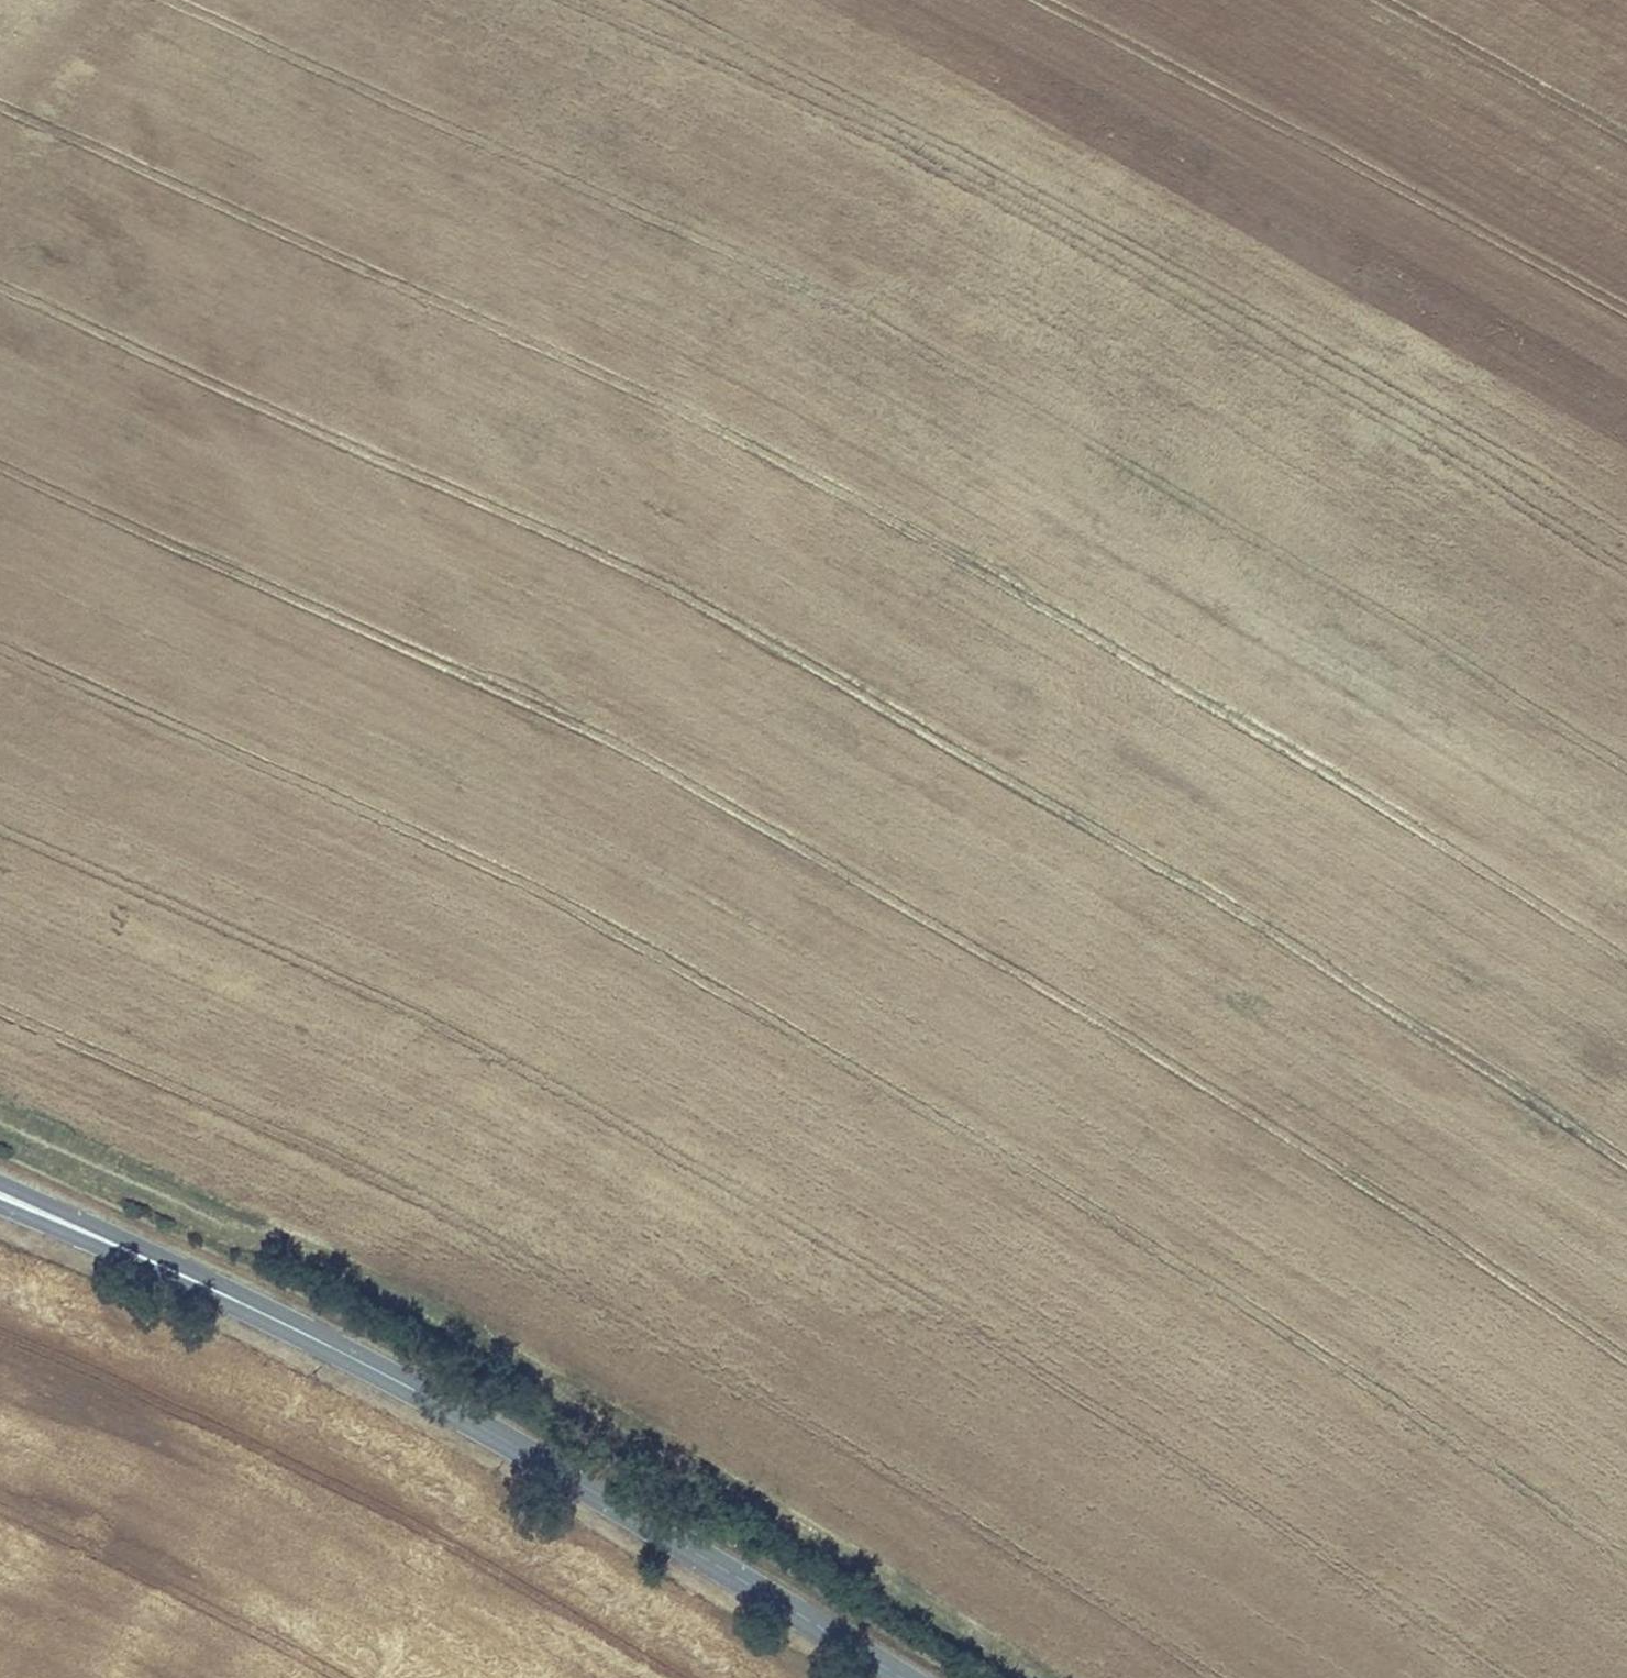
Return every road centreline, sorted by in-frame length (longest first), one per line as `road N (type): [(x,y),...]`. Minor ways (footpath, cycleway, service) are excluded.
road 1 (tertiary): [(174,1273),(468,1414),(913,1677)]
road 2 (tertiary): [(174,1273),(0,1185)]
road 3 (tertiary): [(0,1206),(174,1273)]

